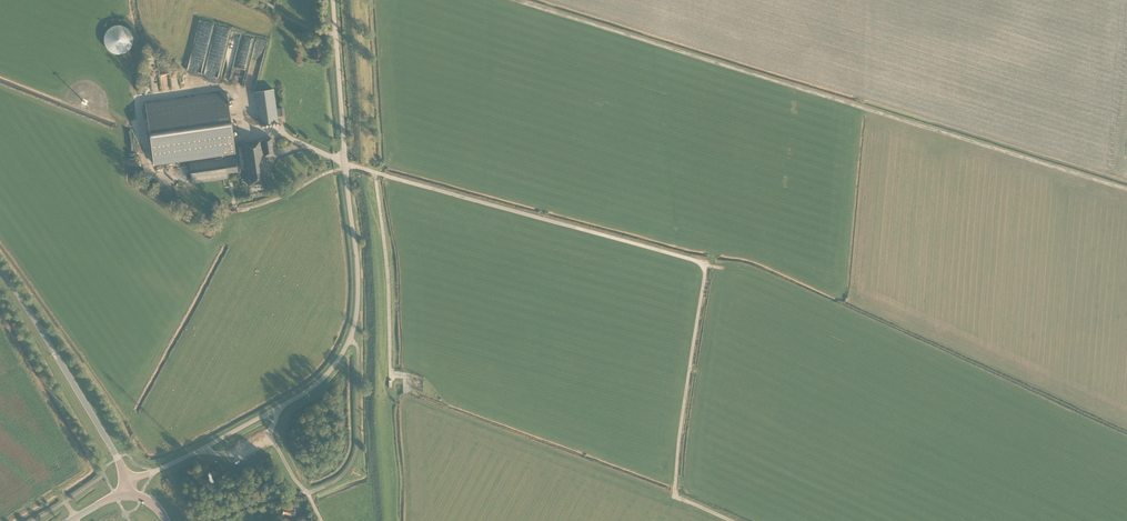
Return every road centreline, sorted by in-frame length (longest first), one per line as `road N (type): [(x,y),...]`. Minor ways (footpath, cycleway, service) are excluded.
road 1 (unclassified): [(125,476),(153,472),(279,407),(321,380),(349,341),(357,270),(333,0)]
road 2 (track): [(210,520),(342,477),(358,440),(358,348),(349,341)]
road 3 (secondary): [(125,476),(0,268)]

